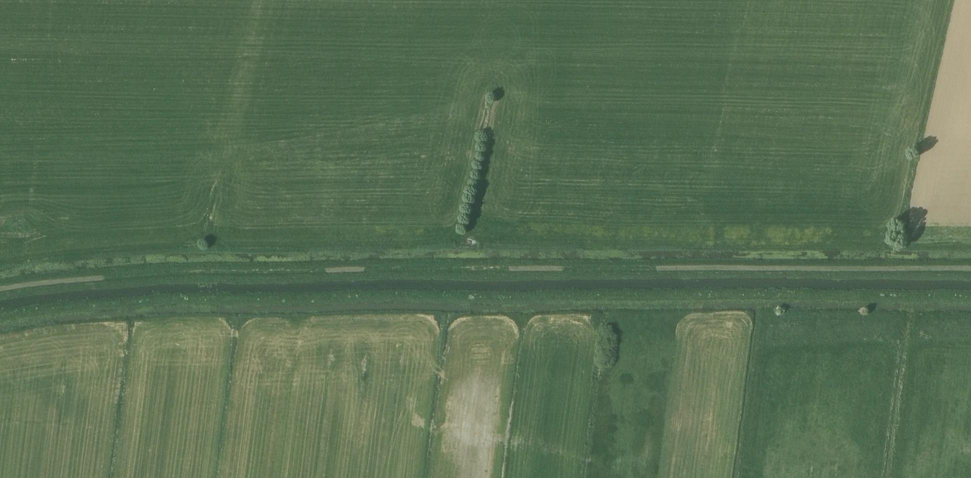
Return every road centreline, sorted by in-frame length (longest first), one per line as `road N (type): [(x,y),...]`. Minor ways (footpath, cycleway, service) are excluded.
road 1 (track): [(970,296),(179,299),(0,316)]
road 2 (track): [(0,289),(195,273),(970,269)]

